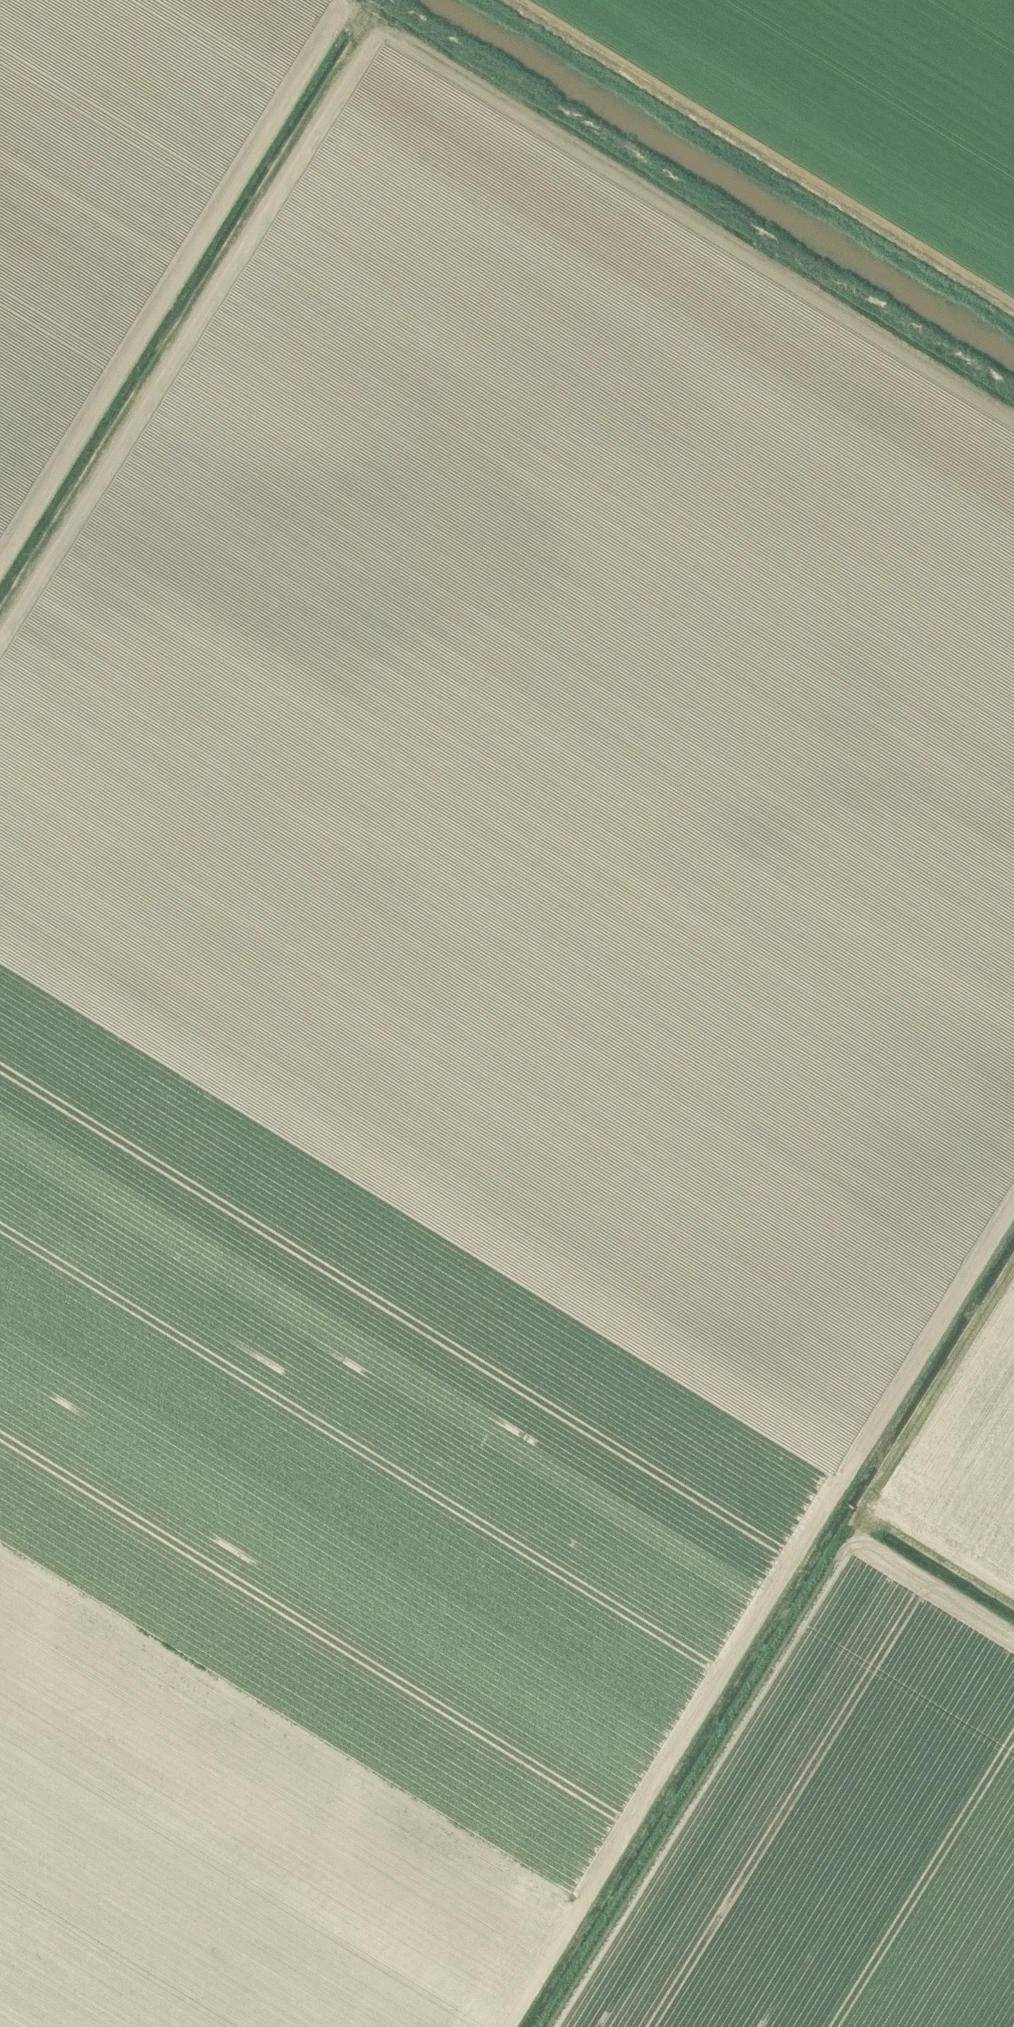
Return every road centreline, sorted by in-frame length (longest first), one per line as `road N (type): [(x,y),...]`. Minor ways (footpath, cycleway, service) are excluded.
road 1 (track): [(1013,1194),(506,2026)]
road 2 (track): [(869,1500),(1013,1591)]

